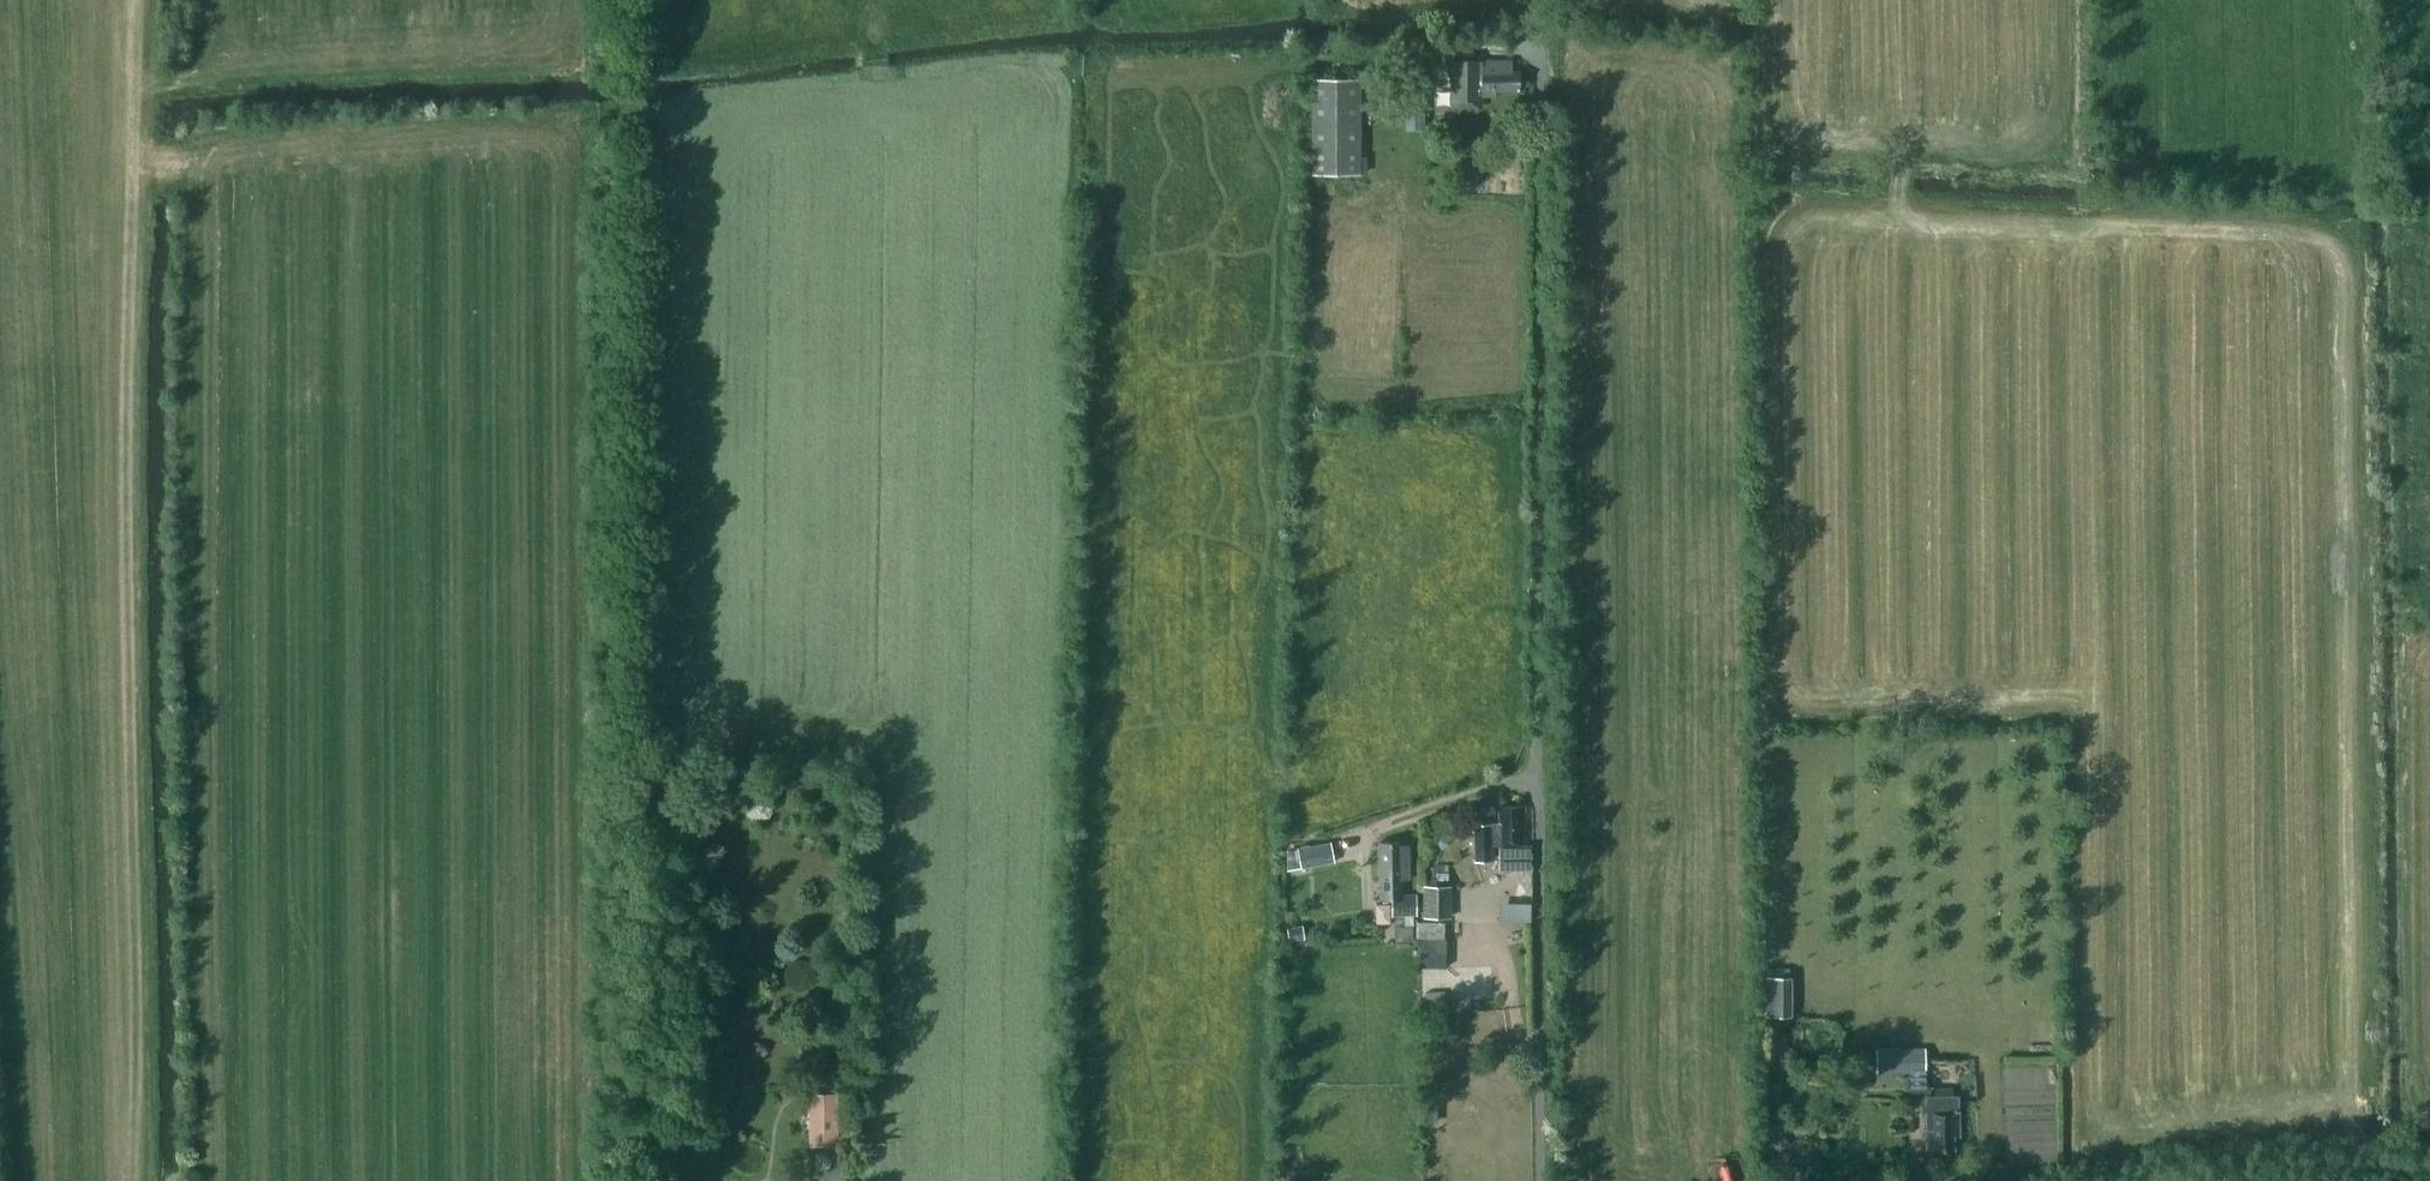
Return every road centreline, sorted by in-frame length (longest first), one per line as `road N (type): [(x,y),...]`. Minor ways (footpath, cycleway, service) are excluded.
road 1 (unclassified): [(1542,1180),(1538,778)]
road 2 (unclassified): [(2247,1180),(2429,1160)]

